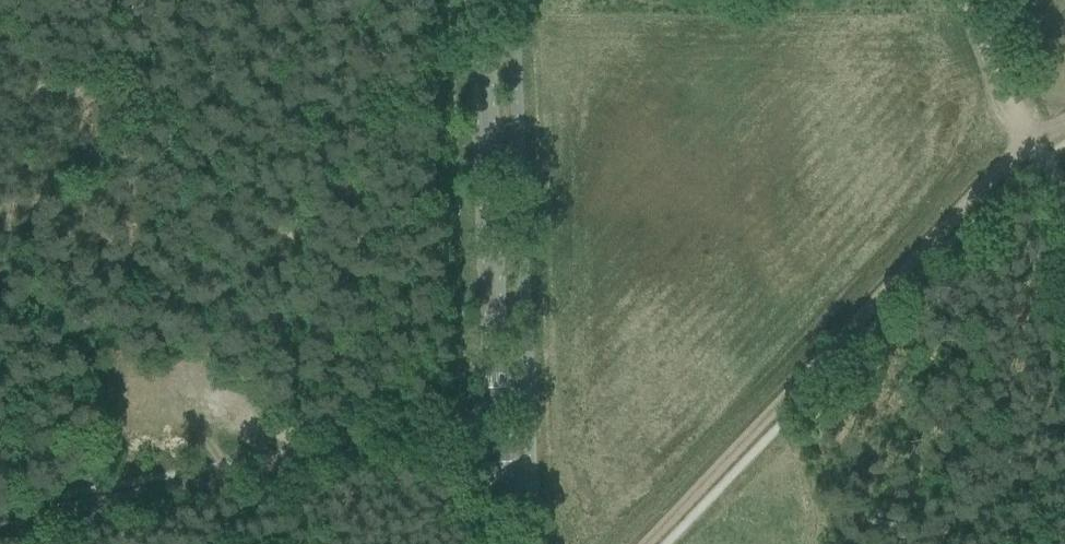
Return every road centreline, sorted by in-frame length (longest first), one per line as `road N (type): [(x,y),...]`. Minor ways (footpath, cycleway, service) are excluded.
road 1 (track): [(657,543),(1042,152)]
road 2 (tertiary): [(495,543),(477,0)]
road 3 (track): [(0,511),(530,401)]
road 4 (track): [(1042,152),(1006,98),(974,0)]
road 5 (track): [(1064,301),(1042,152)]

